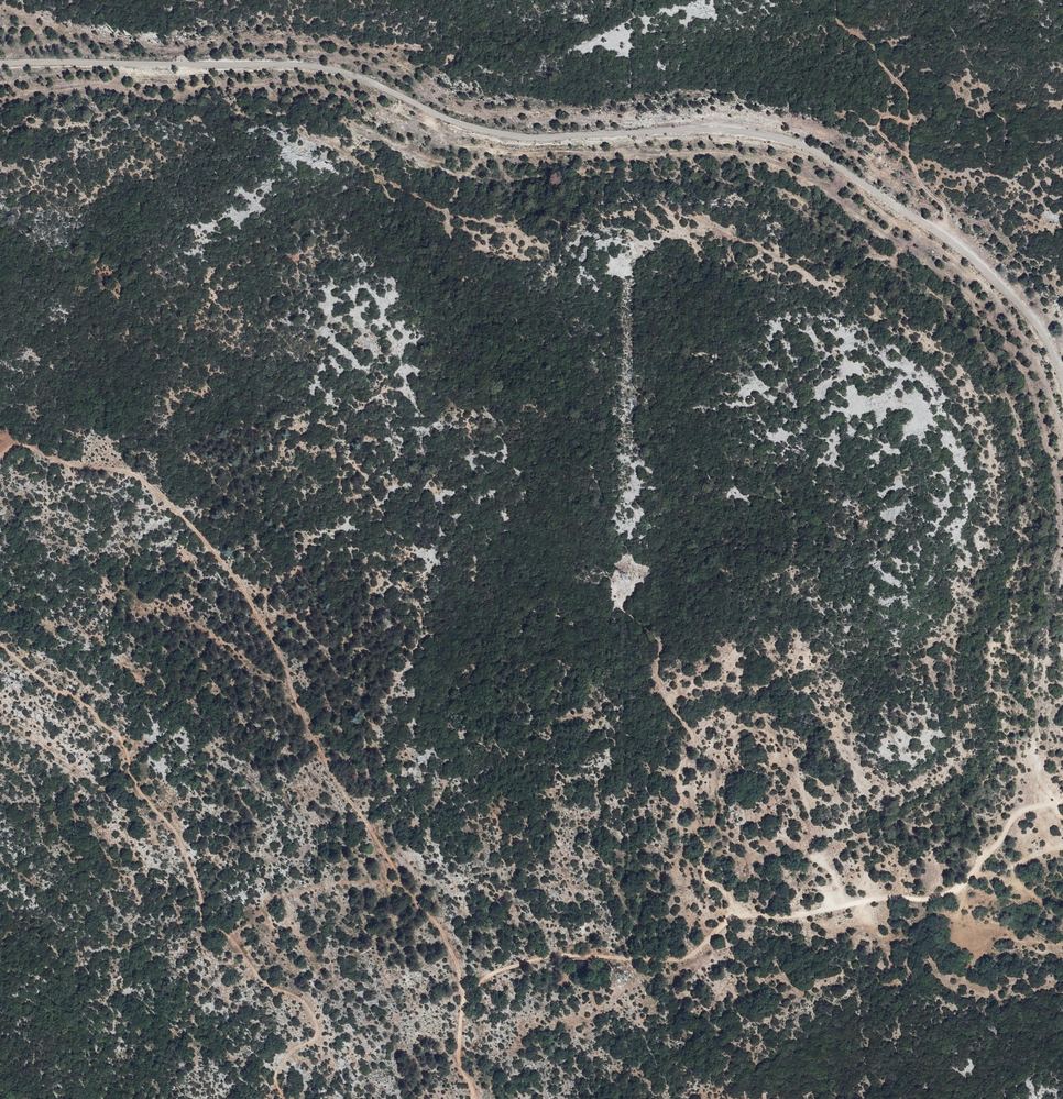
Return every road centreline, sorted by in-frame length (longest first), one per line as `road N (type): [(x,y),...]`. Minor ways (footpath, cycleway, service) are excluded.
road 1 (unclassified): [(0,64),(313,66),(487,131),(531,138),(700,130),(788,140),(970,258),(1036,323),(1062,385)]
road 2 (track): [(464,996),(441,927),(323,758),(231,569),(133,475),(49,459),(18,443),(0,454)]
road 3 (track): [(464,996),(490,974),(545,957),(678,960),(737,916),(773,919),(962,888),(1017,813),(1062,801)]
road 4 (track): [(0,645),(118,734),(138,787),(176,832),(205,925),(222,931),(267,985),(299,998),(314,1017),(317,1035),(291,1050),(274,1082)]
road 5 (track): [(1062,443),(1034,351),(1002,301),(919,231),(874,206),(860,182)]
road 6 (track): [(946,240),(943,206),(879,131),(882,119),(911,117),(906,94),(875,48),(839,22),(837,0)]
road 7 (track): [(1062,942),(1001,937),(1000,925),(962,909),(962,888)]

